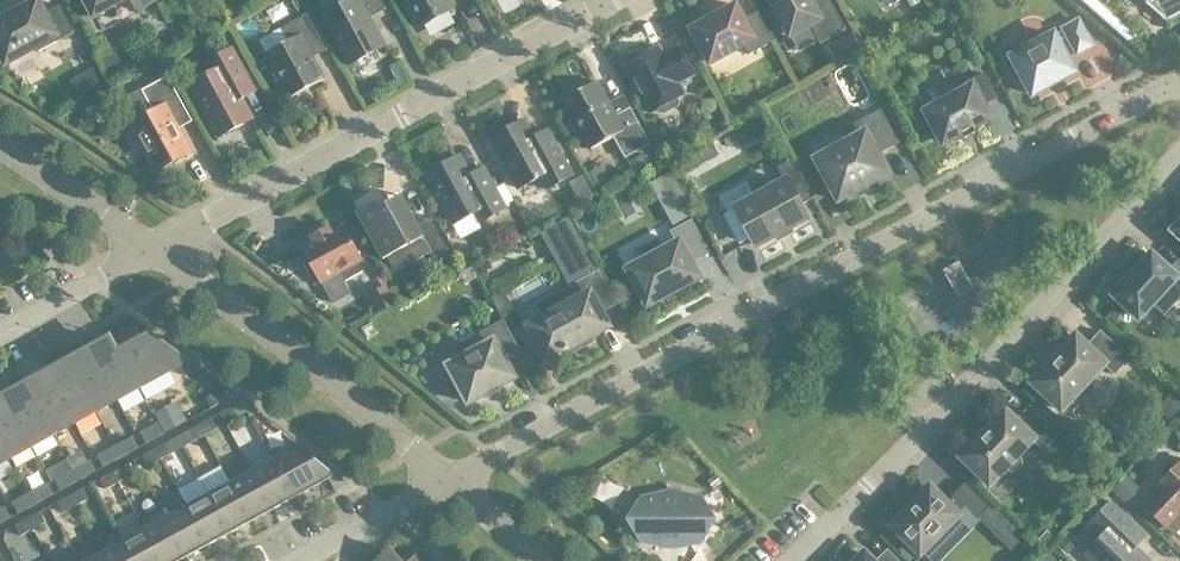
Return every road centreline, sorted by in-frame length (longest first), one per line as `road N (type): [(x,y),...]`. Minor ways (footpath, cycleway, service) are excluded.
road 1 (residential): [(452,480),(1153,95),(1179,88)]
road 2 (residential): [(792,560),(1179,151)]
road 3 (unclassified): [(155,253),(609,0)]
road 4 (residential): [(452,480),(155,253)]
road 5 (residential): [(155,253),(0,154)]
road 6 (unclassified): [(0,339),(155,253)]
road 7 (residential): [(305,560),(452,480)]

